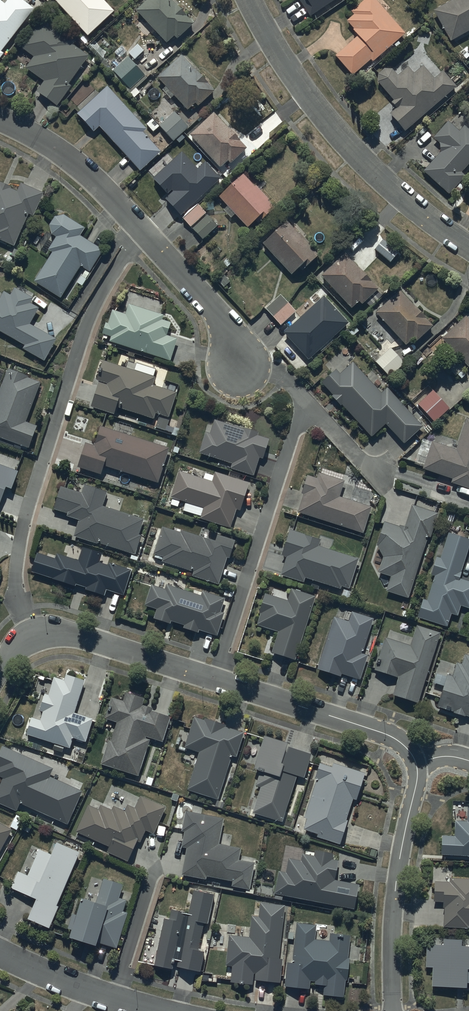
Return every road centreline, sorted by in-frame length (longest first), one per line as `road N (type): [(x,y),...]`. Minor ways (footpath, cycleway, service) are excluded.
road 1 (residential): [(143,231),(89,317),(22,533),(18,597),(34,635)]
road 2 (residential): [(215,679),(305,401),(278,372),(241,365)]
road 3 (residential): [(250,0),(335,129),(468,245)]
road 4 (residential): [(416,761),(396,891),(393,1010)]
road 5 (residential): [(215,679),(391,736),(416,761)]
road 6 (residential): [(34,635),(68,634),(215,679)]
road 7 (residential): [(143,231),(69,158),(0,119)]
road 8 (residential): [(0,952),(159,1010)]
road 9 (residential): [(241,365),(222,320),(143,231)]

